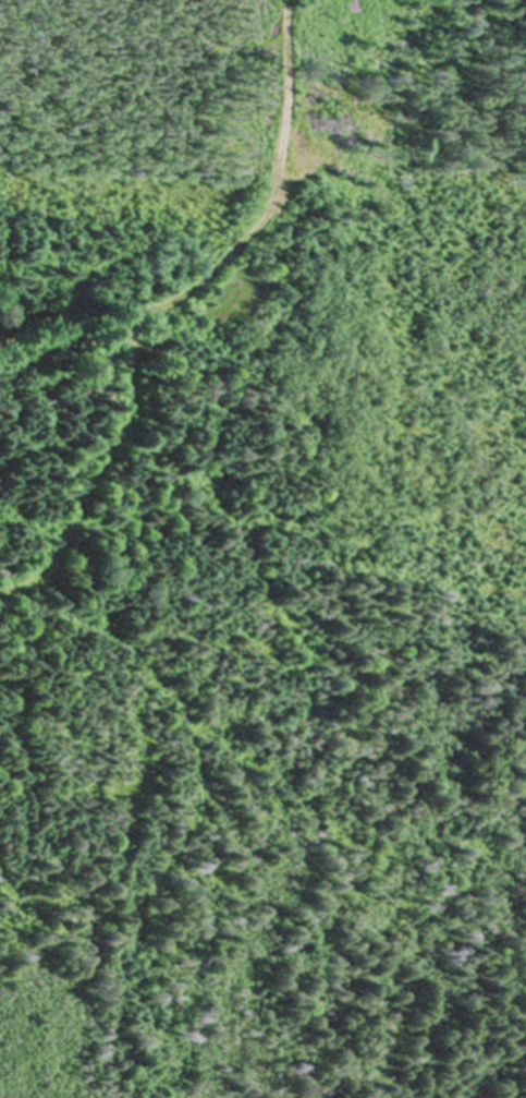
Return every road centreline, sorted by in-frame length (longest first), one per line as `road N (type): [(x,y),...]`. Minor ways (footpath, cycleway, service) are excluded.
road 1 (residential): [(0,336),(54,333),(173,274),(232,142),(240,0)]

